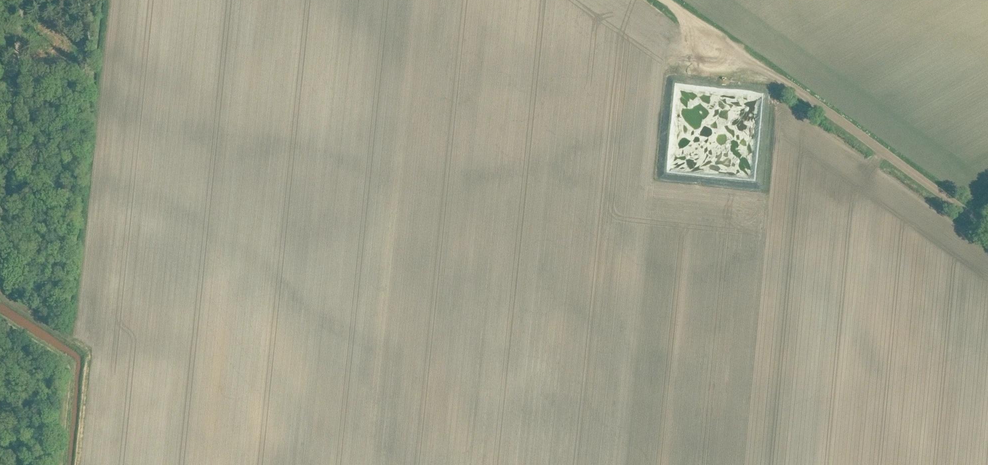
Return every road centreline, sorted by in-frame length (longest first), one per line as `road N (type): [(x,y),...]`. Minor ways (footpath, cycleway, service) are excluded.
road 1 (track): [(657,0),(987,232)]

